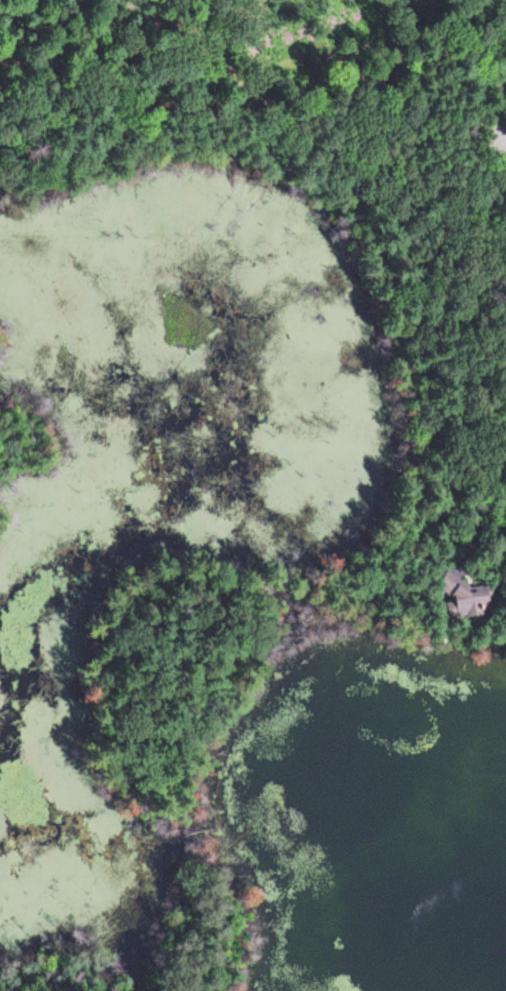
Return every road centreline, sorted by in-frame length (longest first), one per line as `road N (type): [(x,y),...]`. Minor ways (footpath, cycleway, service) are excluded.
road 1 (track): [(0,61),(165,100),(206,101),(292,84),(465,0)]

